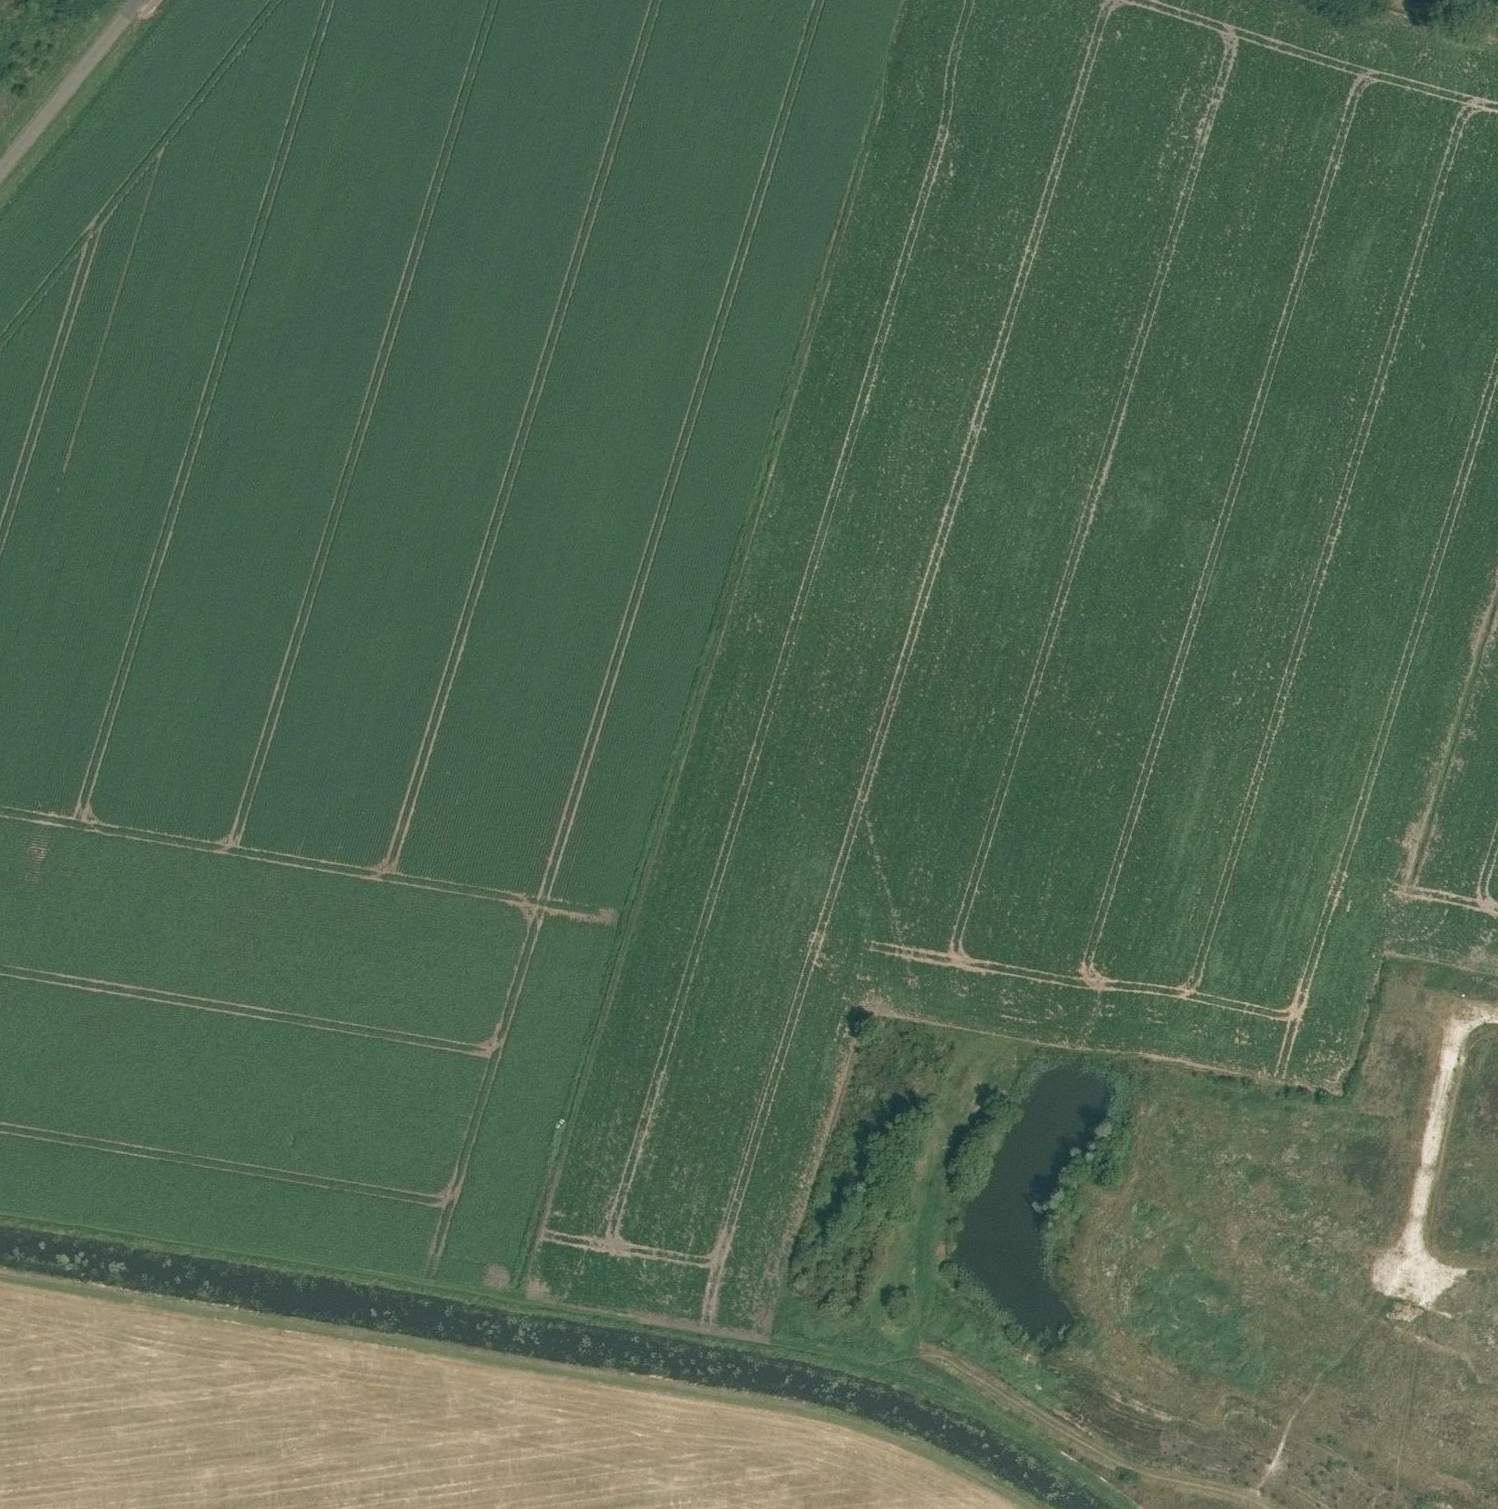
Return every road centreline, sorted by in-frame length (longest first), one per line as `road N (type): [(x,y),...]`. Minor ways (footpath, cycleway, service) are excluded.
road 1 (residential): [(1460,1009),(1396,1286)]
road 2 (unclassified): [(0,173),(140,0)]

